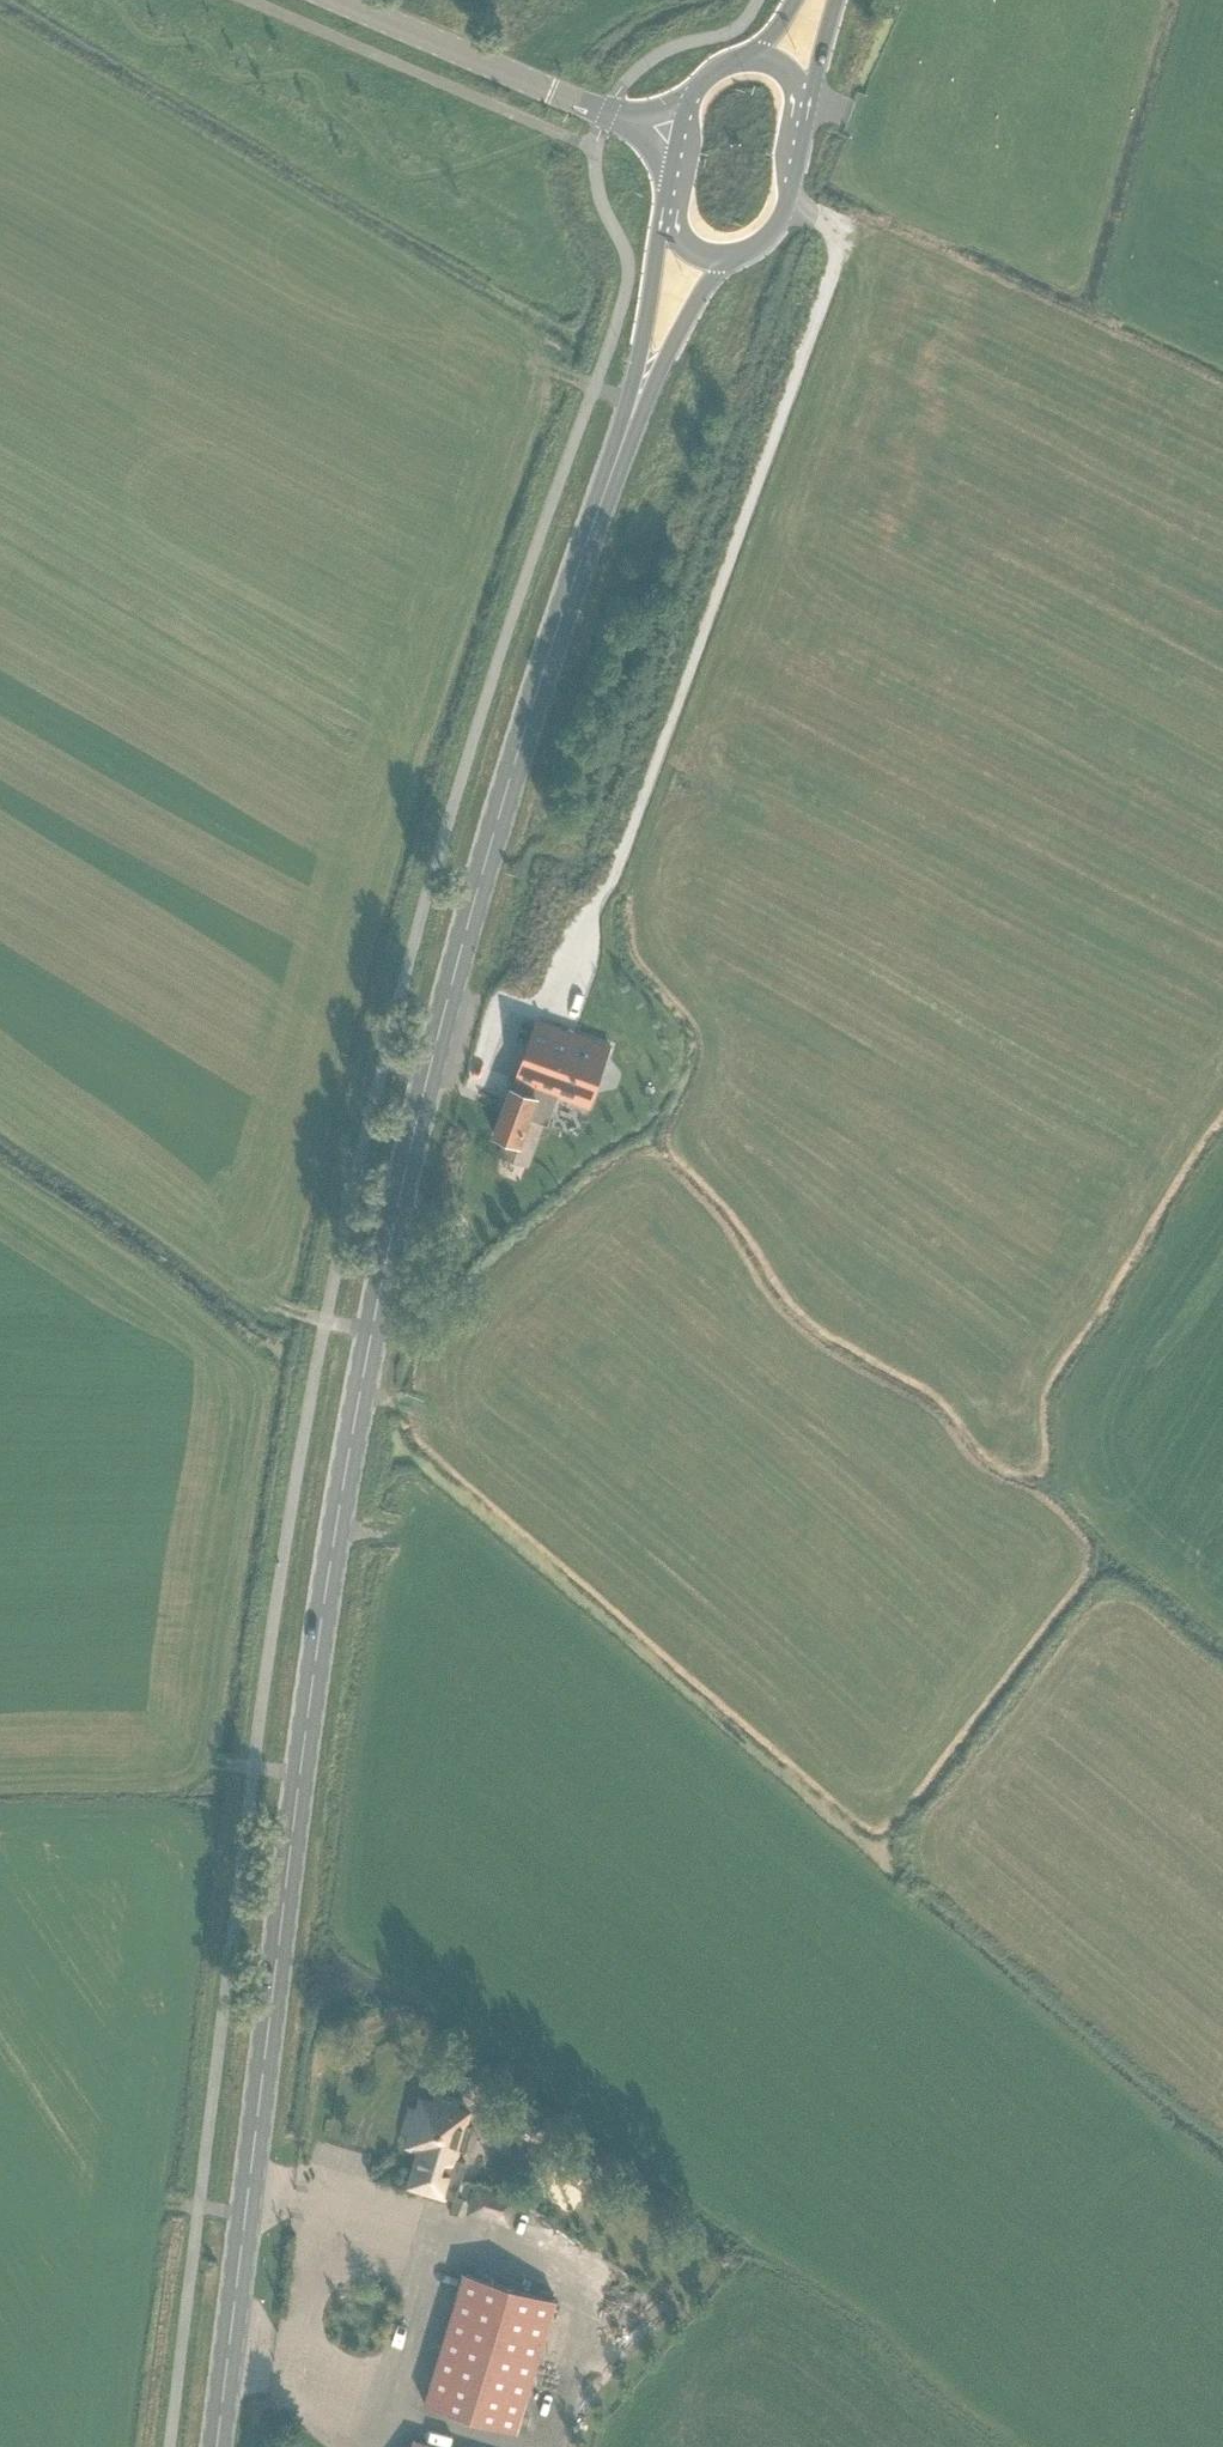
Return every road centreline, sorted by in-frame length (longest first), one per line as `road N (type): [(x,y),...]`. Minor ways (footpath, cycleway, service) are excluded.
road 1 (secondary): [(217,2446),(299,1793),(367,1361),(417,1123),(485,865),(642,385)]
road 2 (unclassified): [(327,0),(678,138)]
road 3 (secondary): [(721,260),(760,244),(787,207),(808,102)]
road 4 (secondary): [(663,218),(642,385)]
road 5 (secondary): [(642,385),(721,260)]
road 6 (secondary): [(755,60),(705,78),(678,138)]

